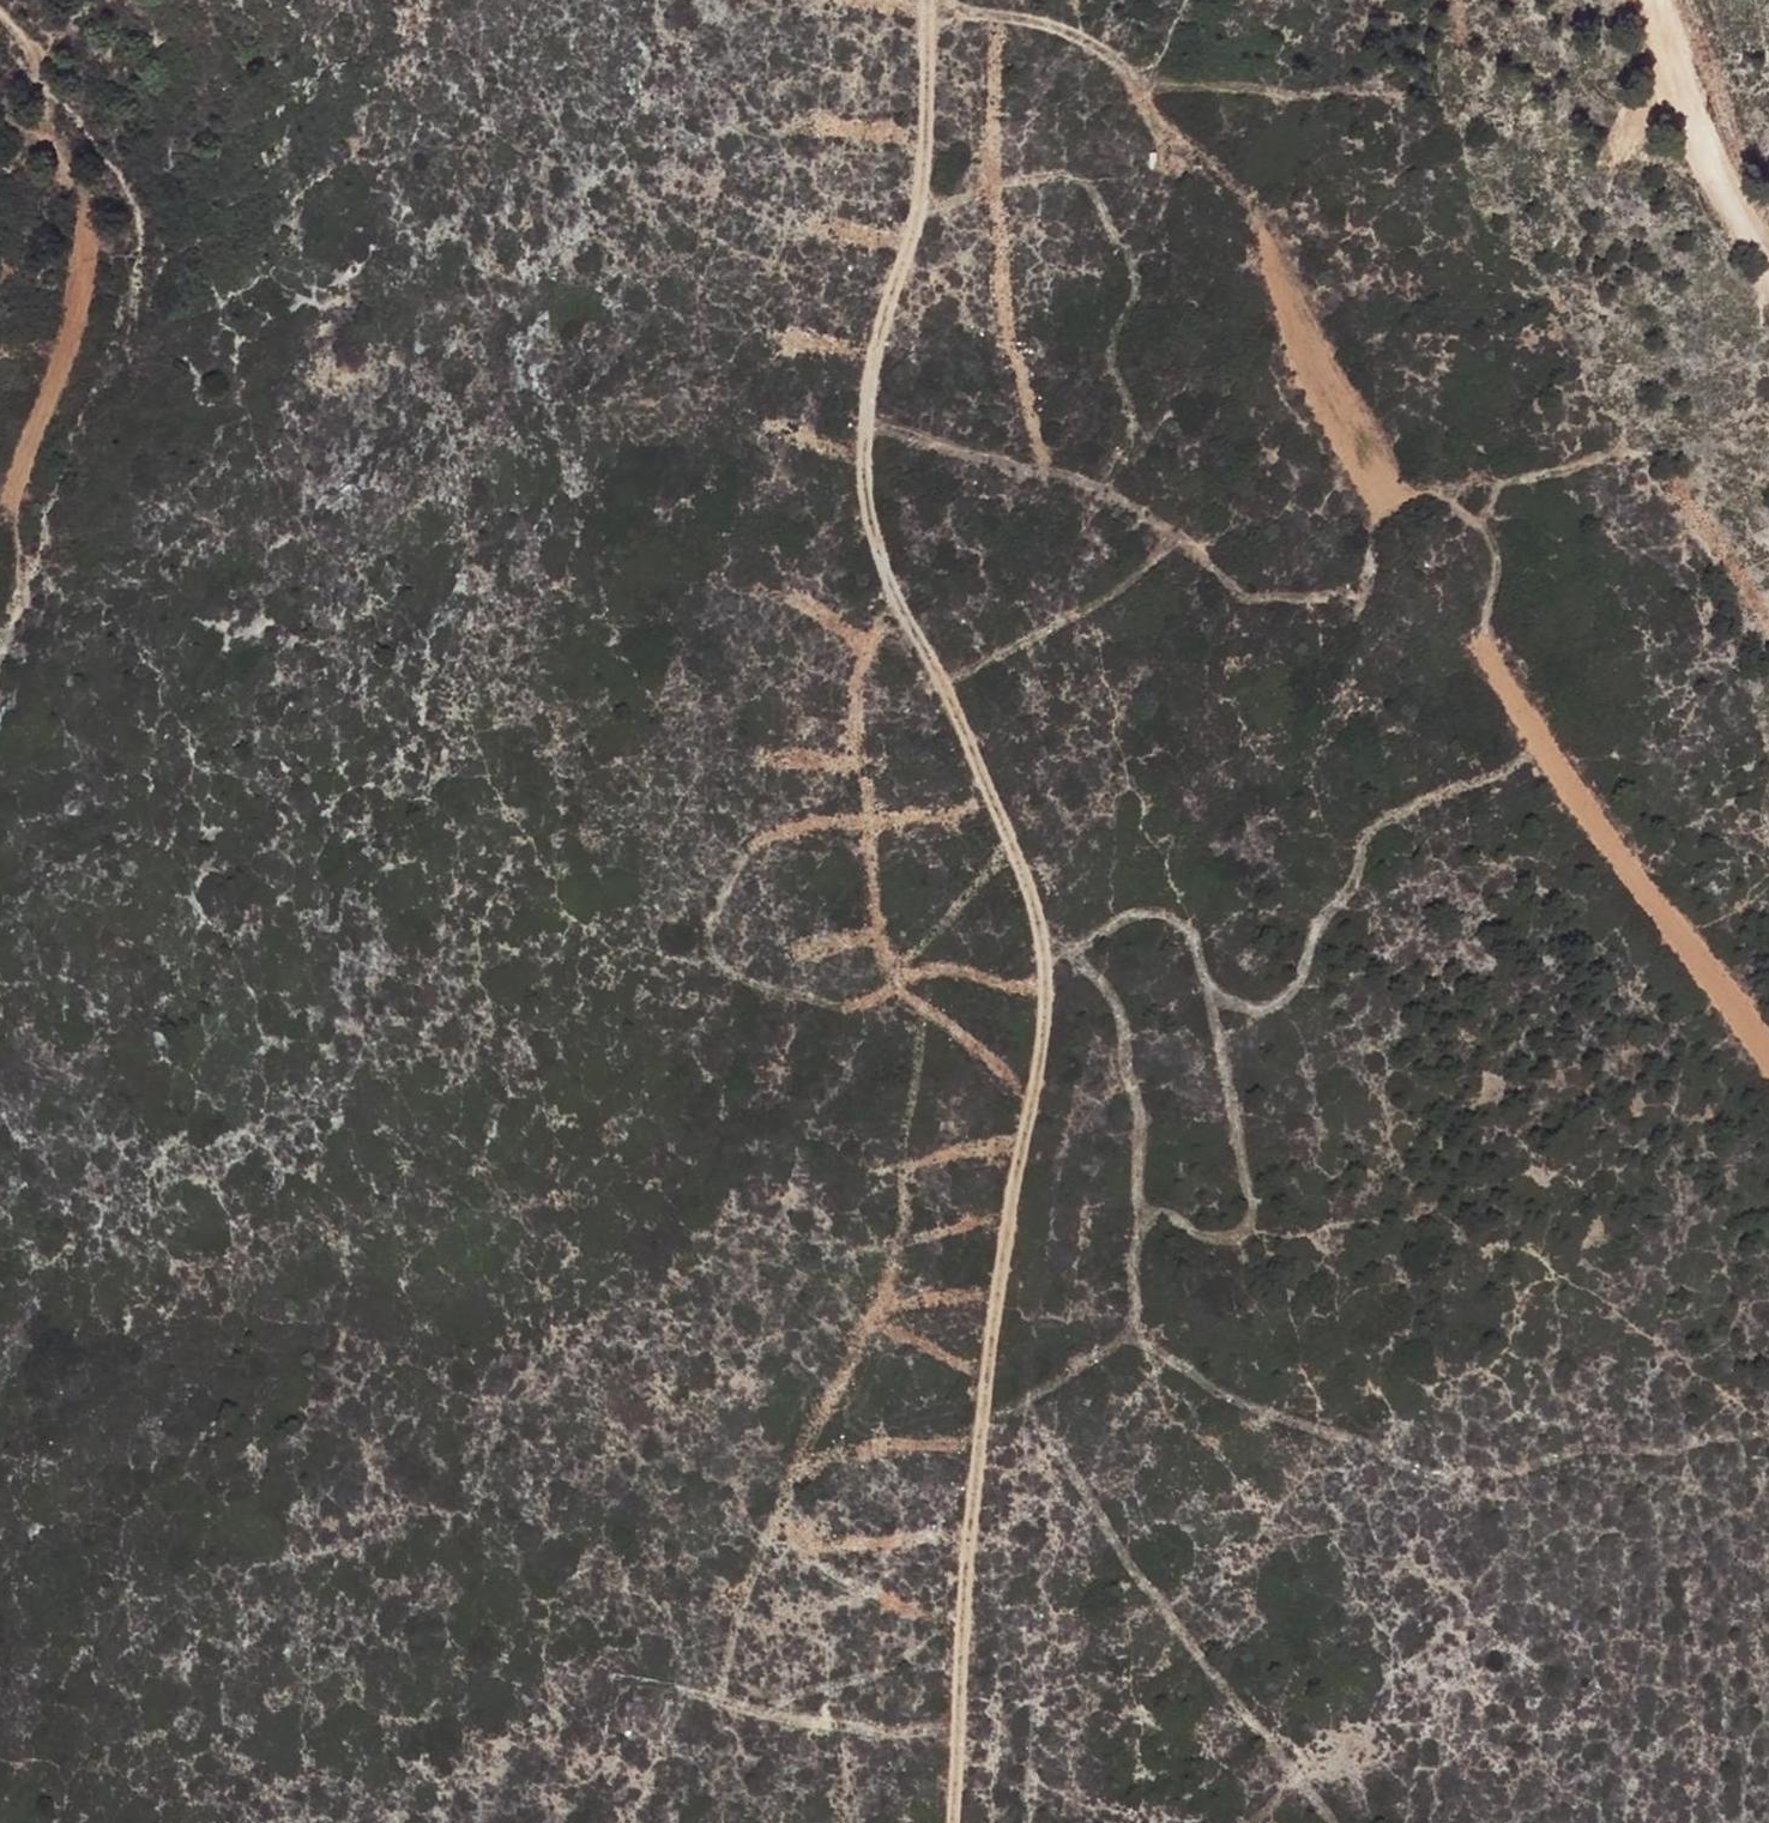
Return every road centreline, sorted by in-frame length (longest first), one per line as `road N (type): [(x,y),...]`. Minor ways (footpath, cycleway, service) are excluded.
road 1 (track): [(928,0),(917,241),(870,381),(863,462),(872,524),(914,635),(970,729),(1040,914),(1045,990),(1043,1053),(996,1311),(952,1822)]
road 2 (track): [(1486,649),(1605,857),(1768,1066)]
road 3 (track): [(1652,0),(1717,179),(1768,255)]

